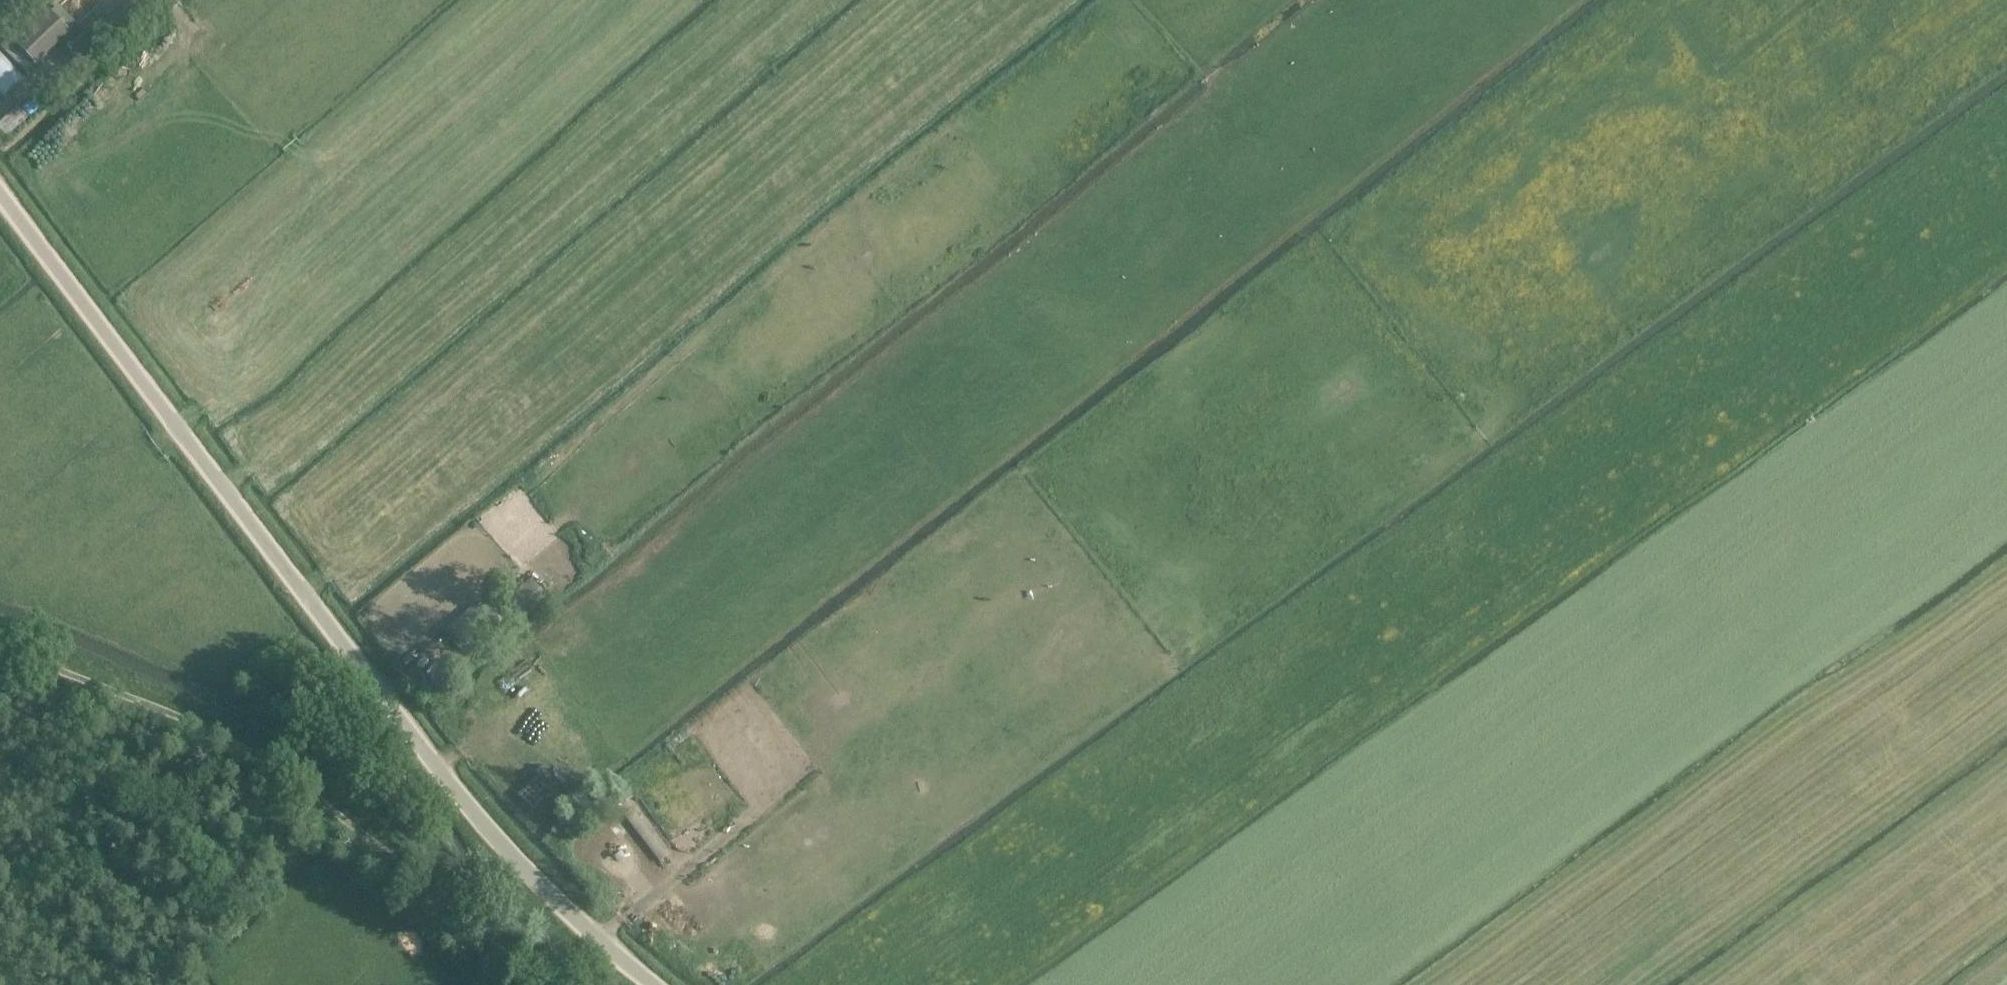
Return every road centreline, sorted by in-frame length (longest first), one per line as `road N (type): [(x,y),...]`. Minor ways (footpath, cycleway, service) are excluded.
road 1 (unclassified): [(652,984),(560,904),(478,812),(0,192)]
road 2 (track): [(555,984),(298,795),(173,715),(0,649)]

